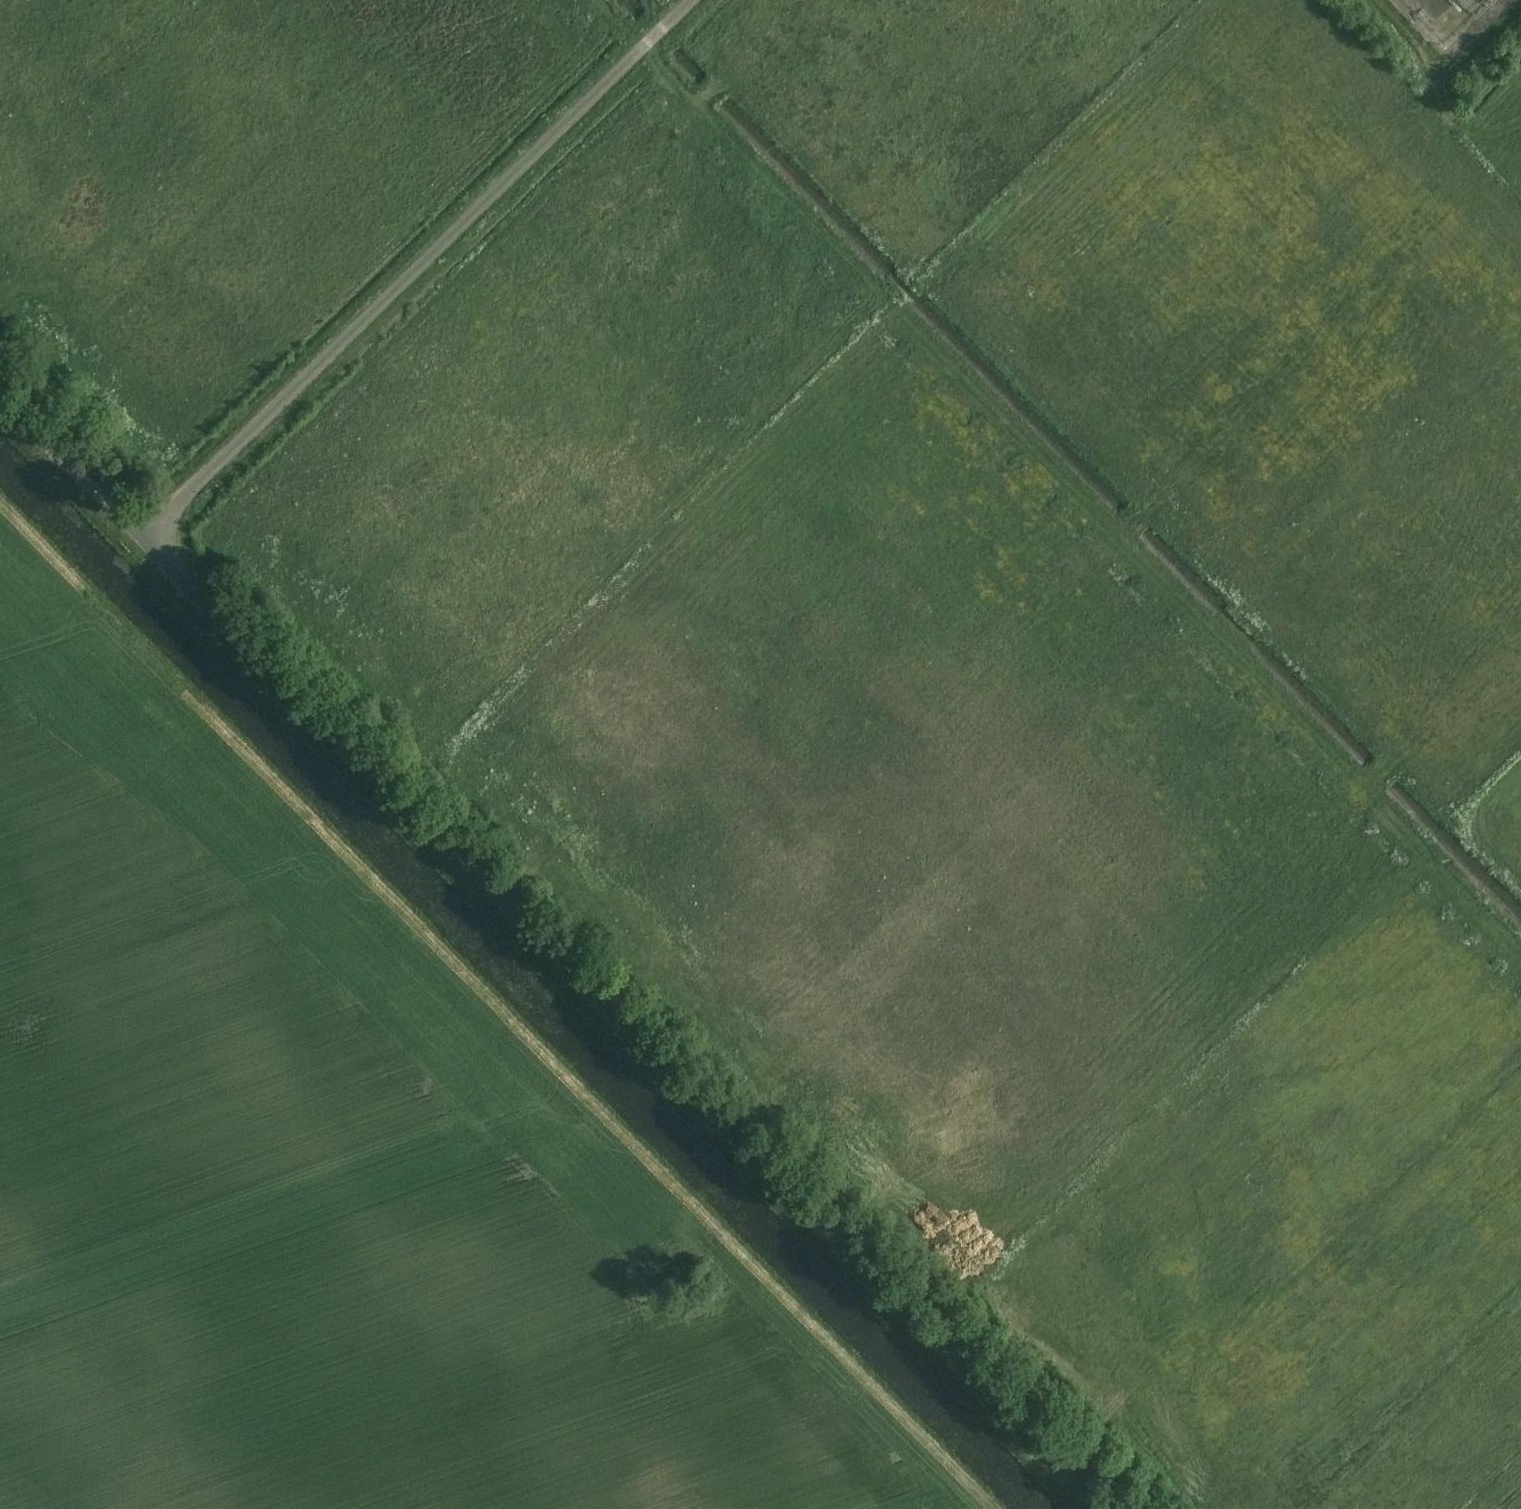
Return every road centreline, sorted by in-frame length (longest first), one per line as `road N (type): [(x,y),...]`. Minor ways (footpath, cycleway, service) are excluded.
road 1 (unclassified): [(1097,1508),(145,539)]
road 2 (unclassified): [(145,539),(693,0)]
road 3 (unclassified): [(145,539),(0,393)]

